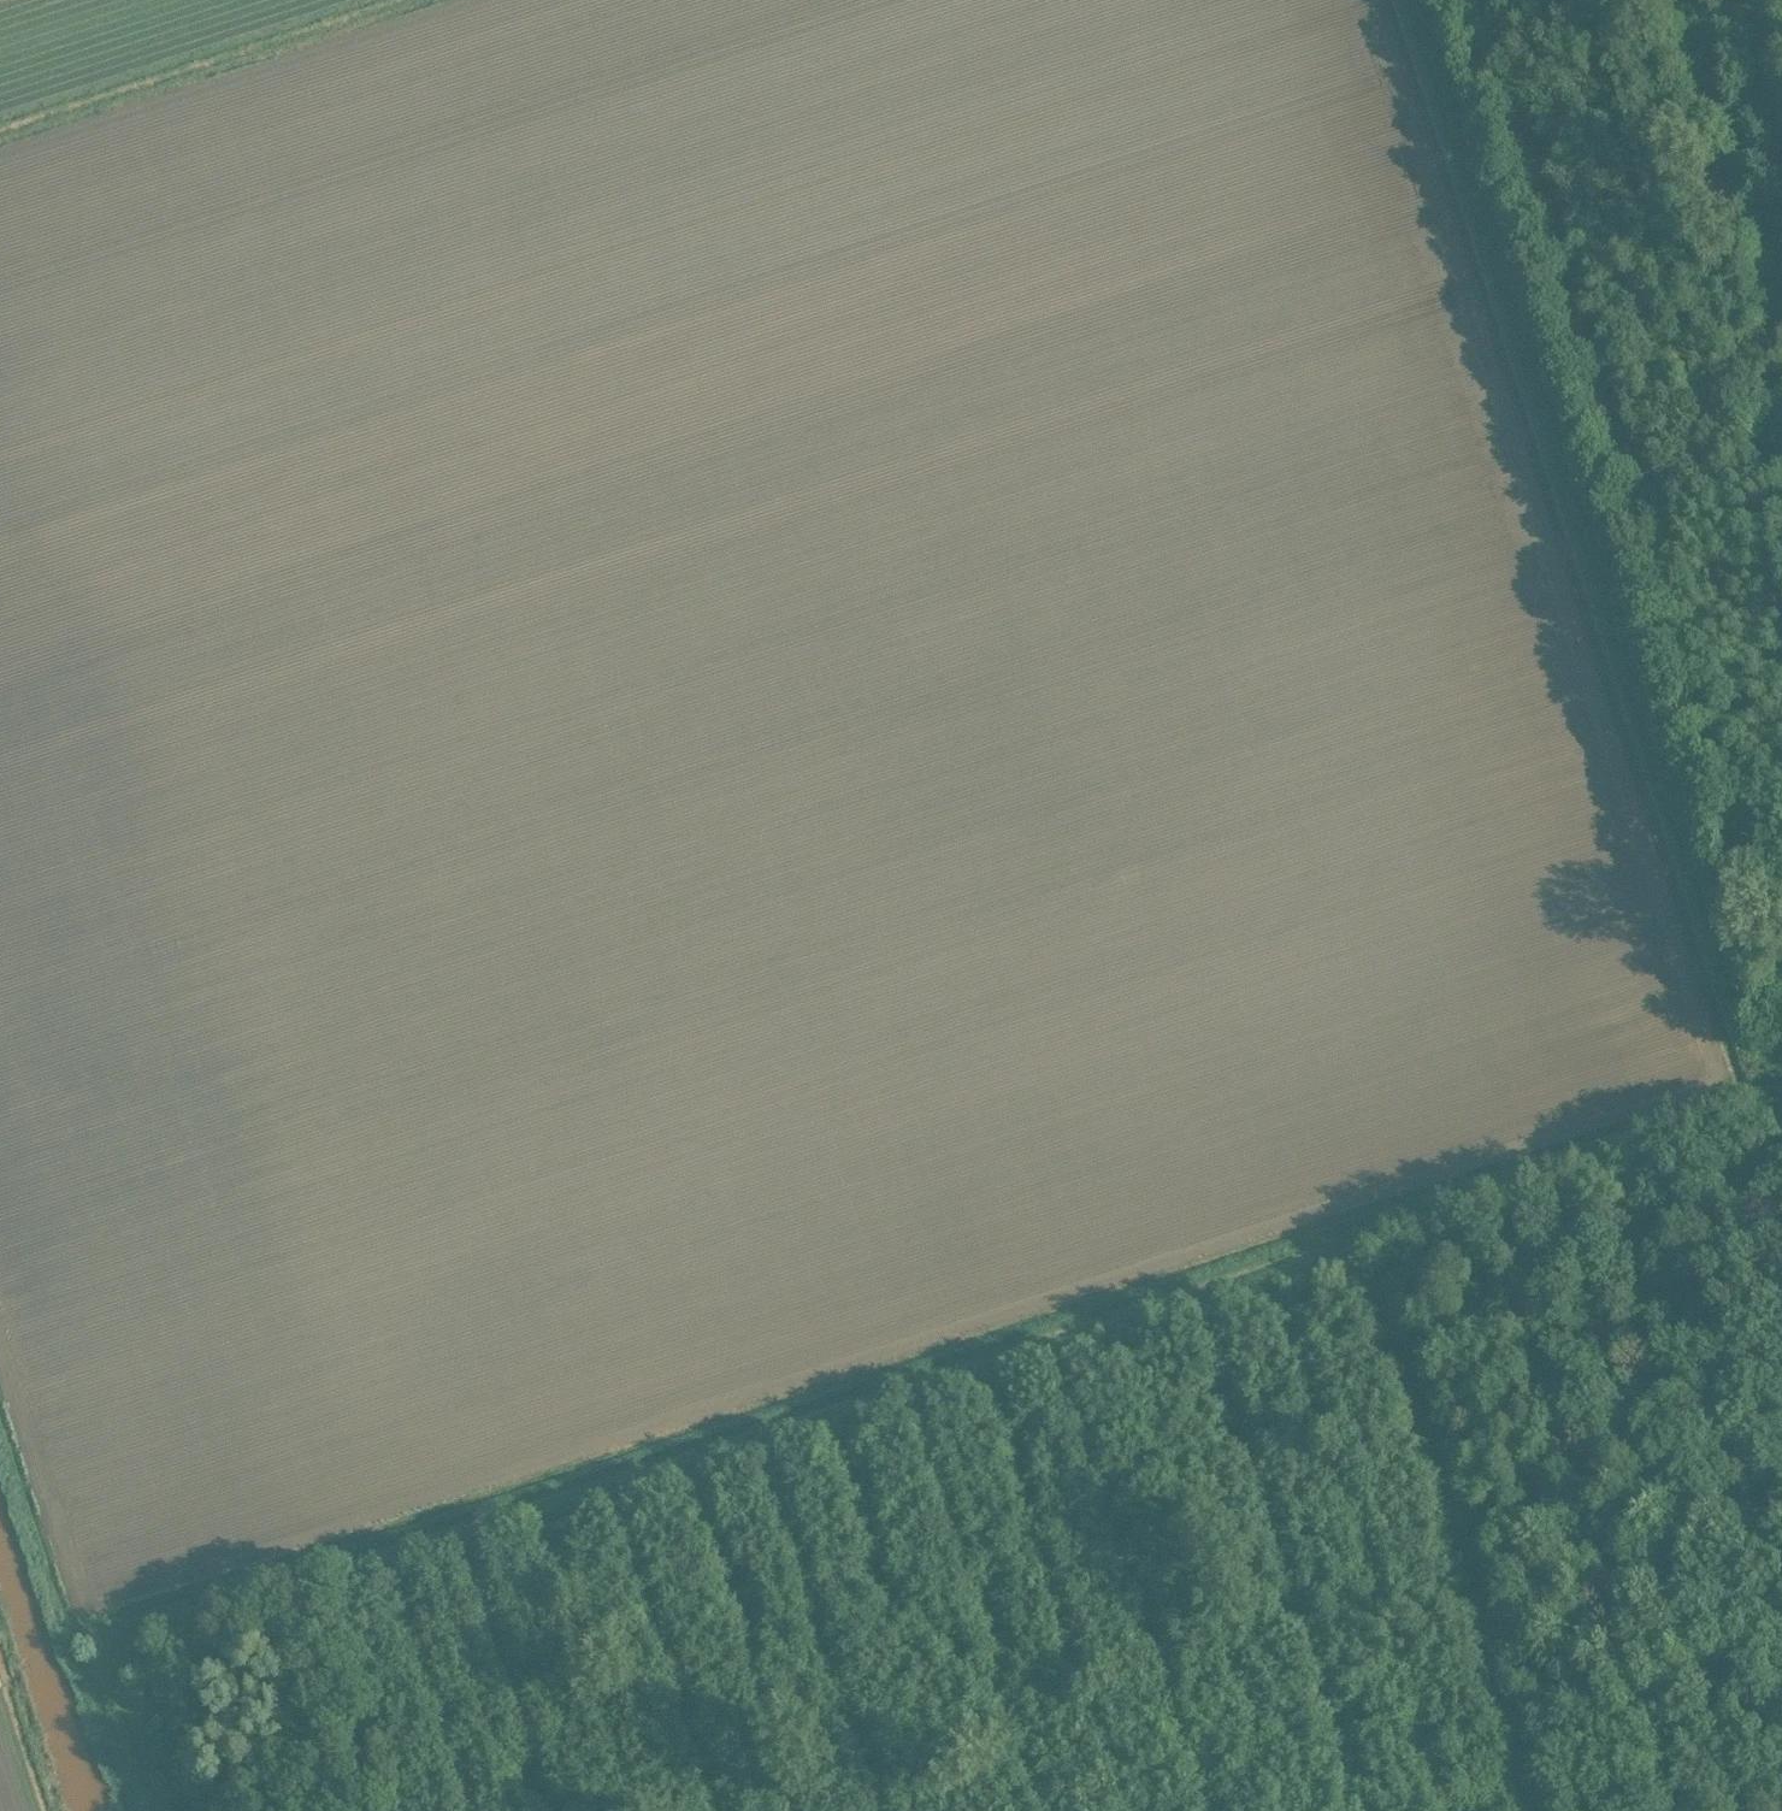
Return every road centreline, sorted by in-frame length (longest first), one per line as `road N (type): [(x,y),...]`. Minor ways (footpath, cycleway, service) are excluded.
road 1 (track): [(1302,1253),(1781,1095)]
road 2 (track): [(153,1795),(113,1680),(114,1659),(133,1632),(207,1607)]
road 3 (track): [(1756,0),(1781,140)]
road 4 (track): [(207,1607),(330,1567)]

